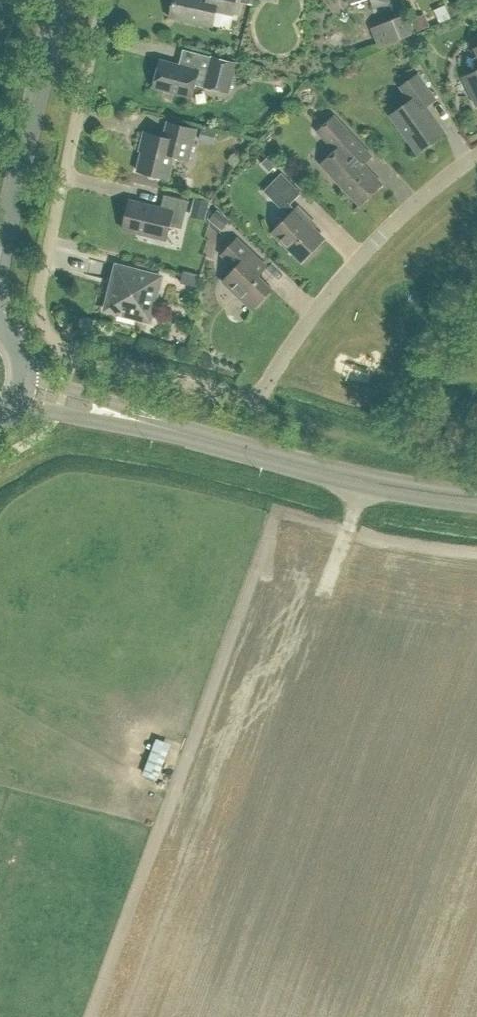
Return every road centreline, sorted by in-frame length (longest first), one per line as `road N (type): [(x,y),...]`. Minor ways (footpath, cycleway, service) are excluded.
road 1 (residential): [(101,0),(37,294),(48,333),(75,354),(253,400),(383,234),(476,157)]
road 2 (primary): [(476,499),(288,463),(20,387)]
road 3 (tertiary): [(0,249),(57,0)]

